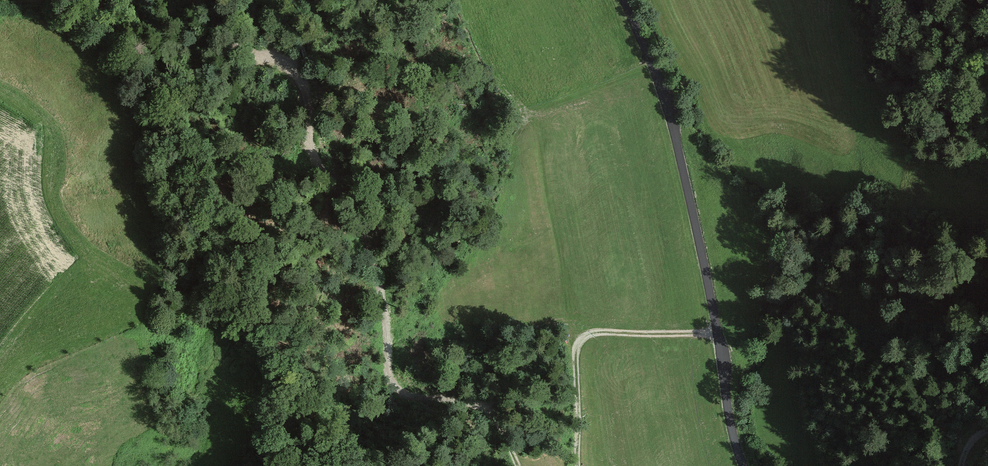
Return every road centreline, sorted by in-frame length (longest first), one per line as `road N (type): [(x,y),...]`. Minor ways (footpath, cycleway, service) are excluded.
road 1 (track): [(194,0),(239,48),(286,62),(310,98),(309,138),(358,214),(378,268),(395,389),(484,413),(516,465)]
road 2 (residential): [(743,465),(676,141),(625,0)]
road 3 (track): [(44,4),(108,45),(147,93),(160,123),(148,156),(152,189),(167,210),(210,221),(235,244),(245,264),(242,305)]
road 4 (track): [(578,465),(582,339),(718,334)]

